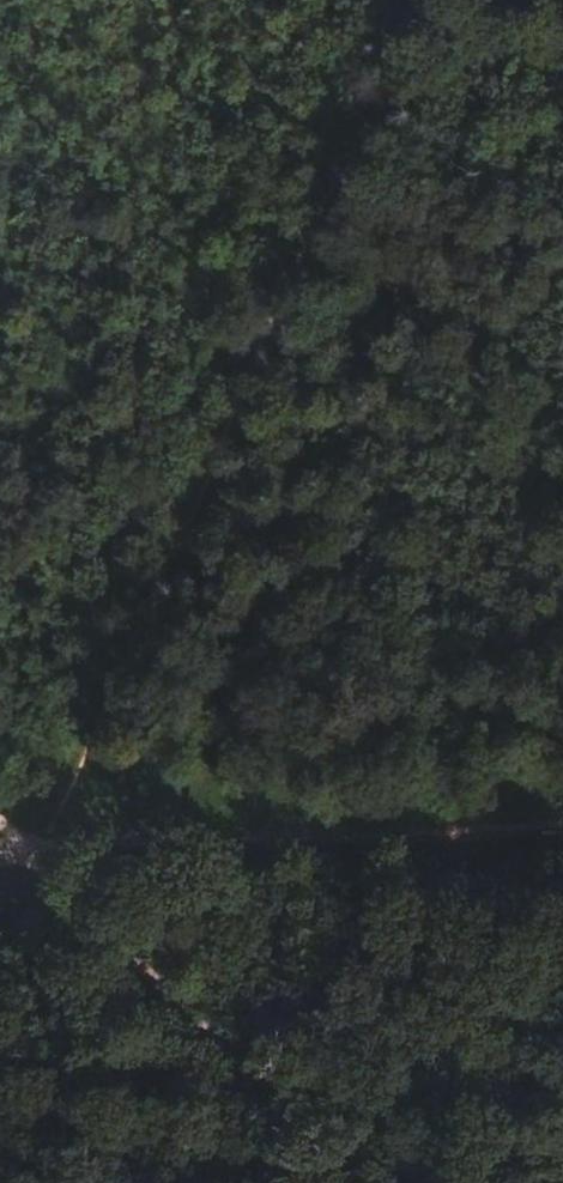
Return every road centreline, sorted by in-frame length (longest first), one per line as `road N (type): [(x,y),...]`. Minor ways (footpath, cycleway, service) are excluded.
road 1 (track): [(22,857),(562,826)]

